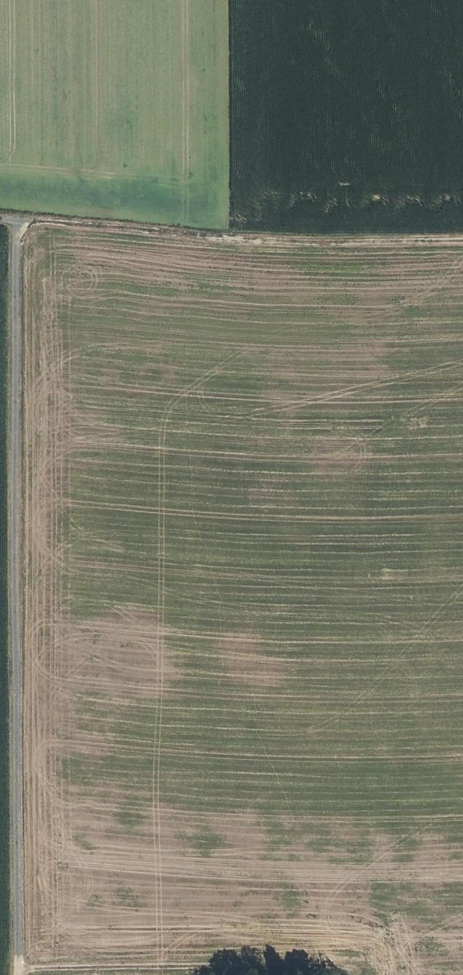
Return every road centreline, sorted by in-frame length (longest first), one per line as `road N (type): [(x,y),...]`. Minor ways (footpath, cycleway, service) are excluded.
road 1 (track): [(20,217),(20,974)]
road 2 (track): [(462,240),(302,242),(20,217)]
road 3 (track): [(21,967),(359,971)]

